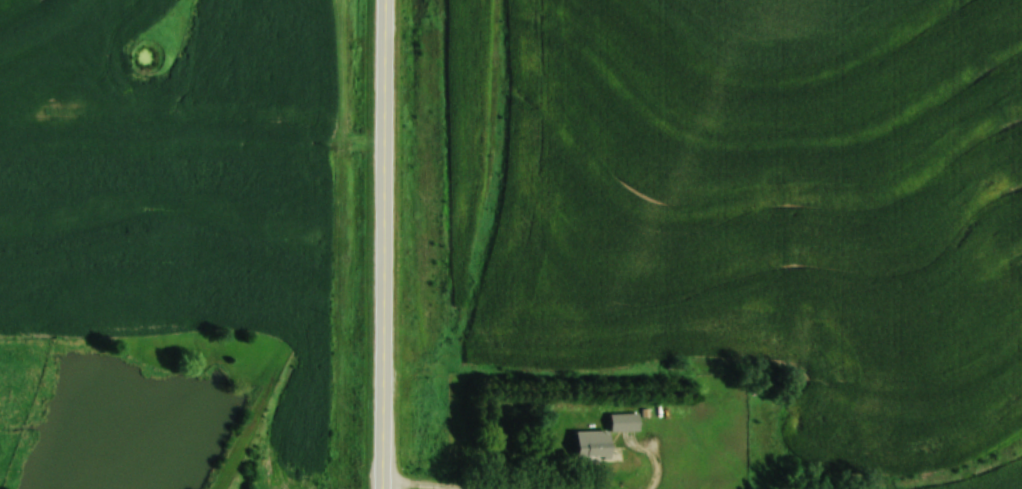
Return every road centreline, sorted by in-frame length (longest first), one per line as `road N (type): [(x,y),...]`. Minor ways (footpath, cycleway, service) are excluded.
road 1 (secondary): [(383,0),(381,488)]

